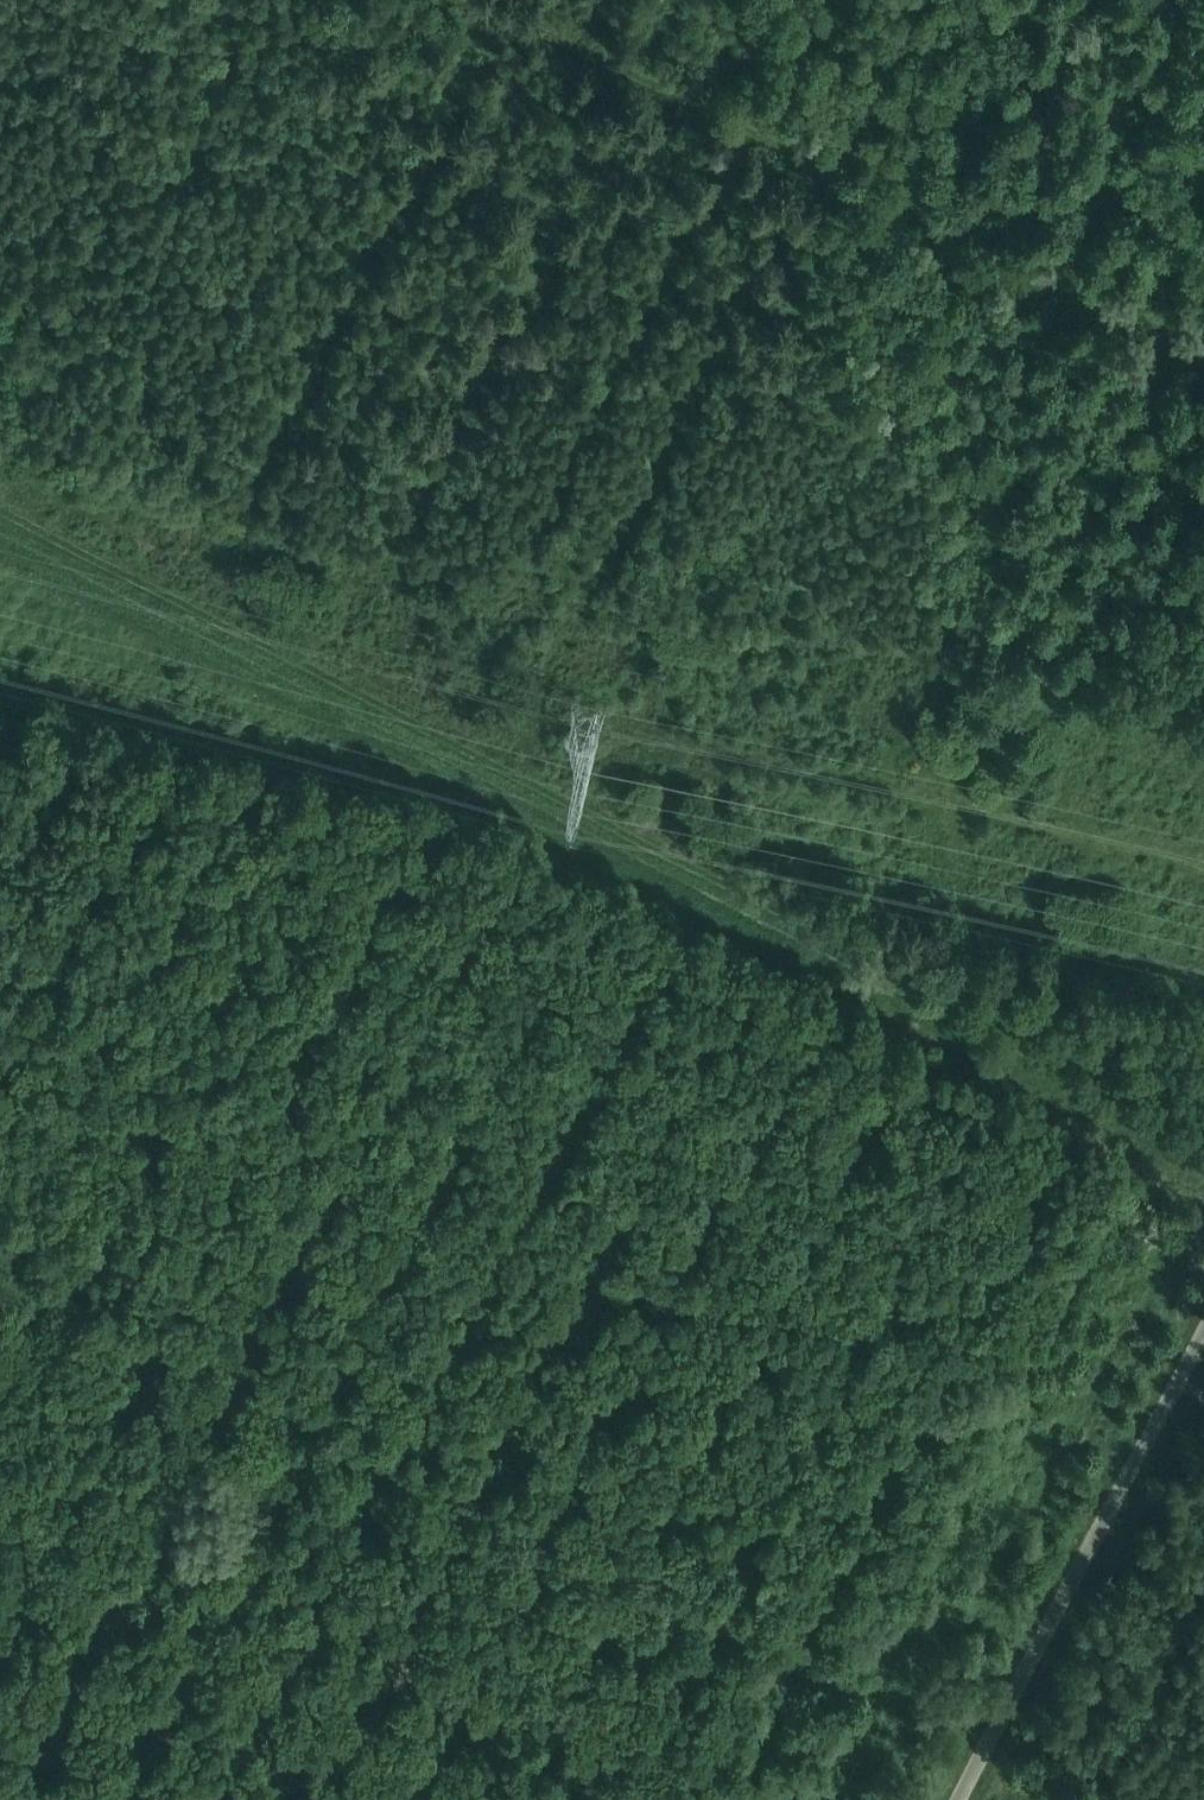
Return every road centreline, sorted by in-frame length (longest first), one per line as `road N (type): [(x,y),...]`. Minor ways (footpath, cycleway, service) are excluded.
road 1 (track): [(0,555),(1203,1171)]
road 2 (track): [(466,0),(1203,352)]
road 3 (unclassified): [(960,1799),(1203,1326)]

